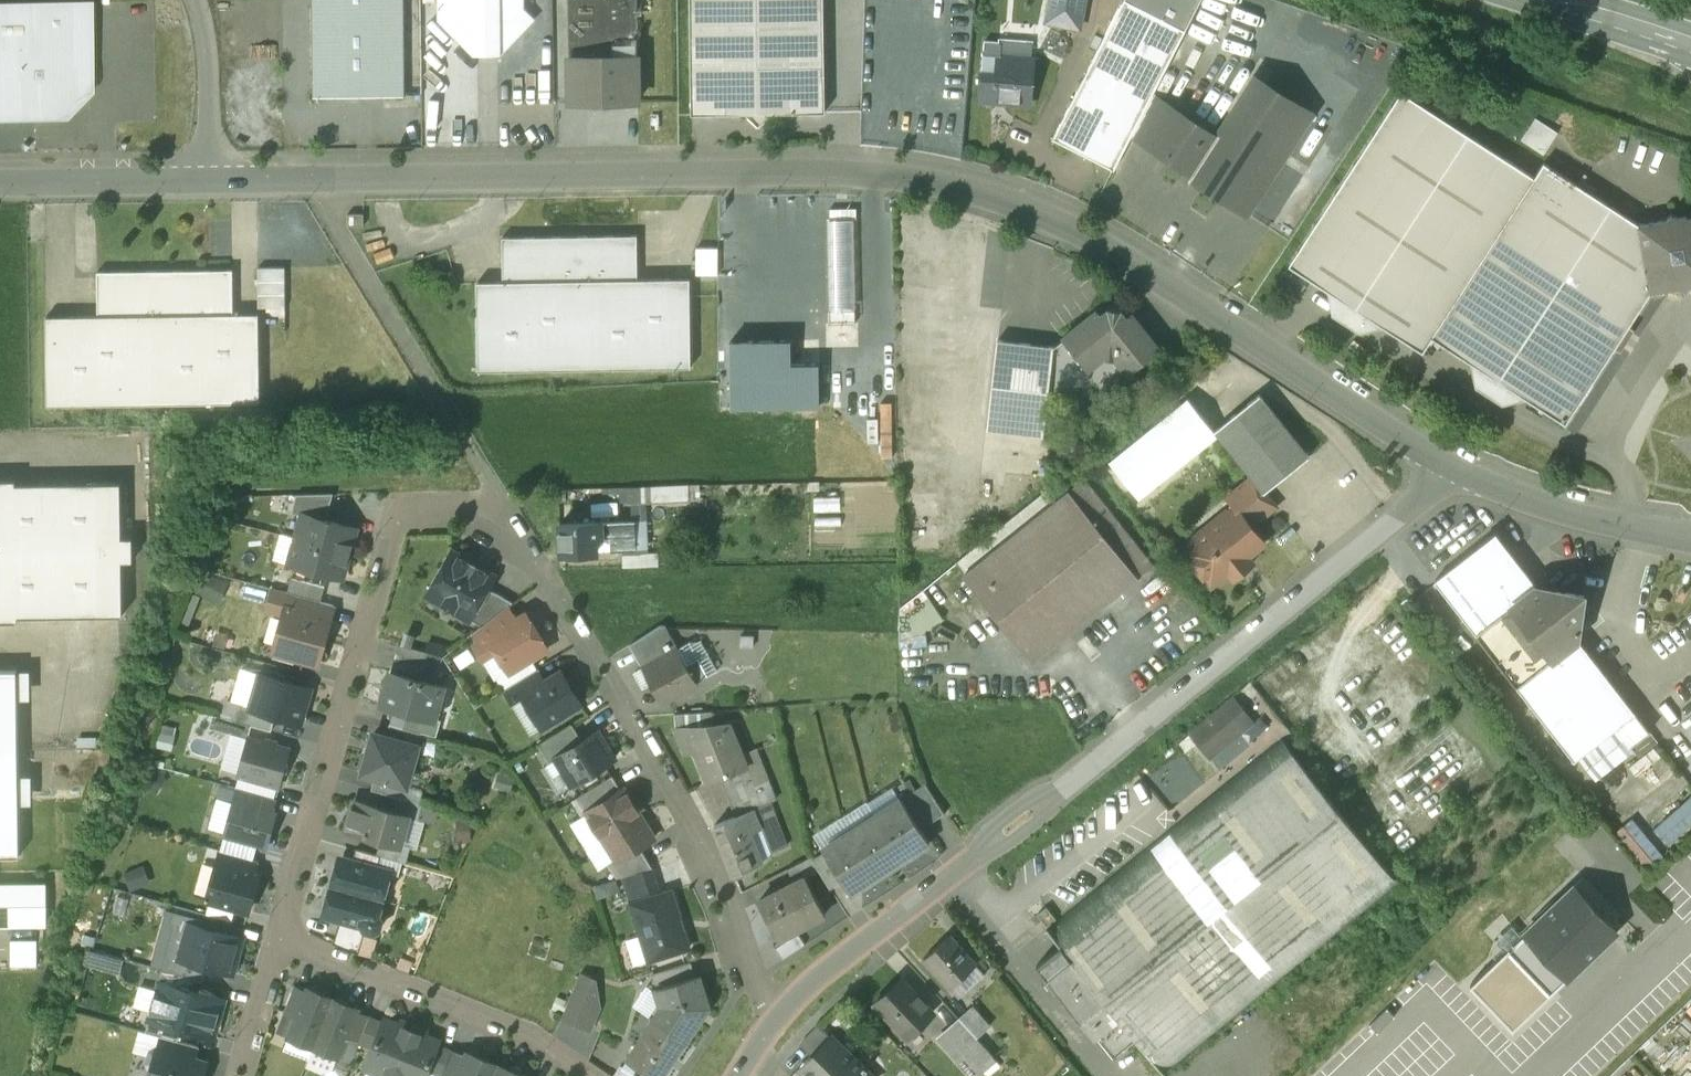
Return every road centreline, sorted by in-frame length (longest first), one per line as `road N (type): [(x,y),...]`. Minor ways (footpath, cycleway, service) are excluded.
road 1 (residential): [(327,180),(818,169),(904,173),(1001,194),(1189,294),(1445,459)]
road 2 (residential): [(781,1015),(828,968),(1348,561),(1412,504),(1445,459)]
road 3 (residential): [(500,508),(699,843),(761,997),(781,1015)]
road 4 (residential): [(275,935),(356,654),(384,512),(500,508)]
road 5 (unclassified): [(327,180),(330,214),(500,508)]
road 6 (residential): [(593,1075),(535,1036),(275,935)]
road 7 (residential): [(1445,459),(1580,515),(1690,537)]
road 8 (residential): [(0,183),(207,181)]
road 9 (residential): [(201,0),(207,181)]
road 10 (residential): [(234,1075),(275,935)]
road 11 (residential): [(207,181),(327,180)]

